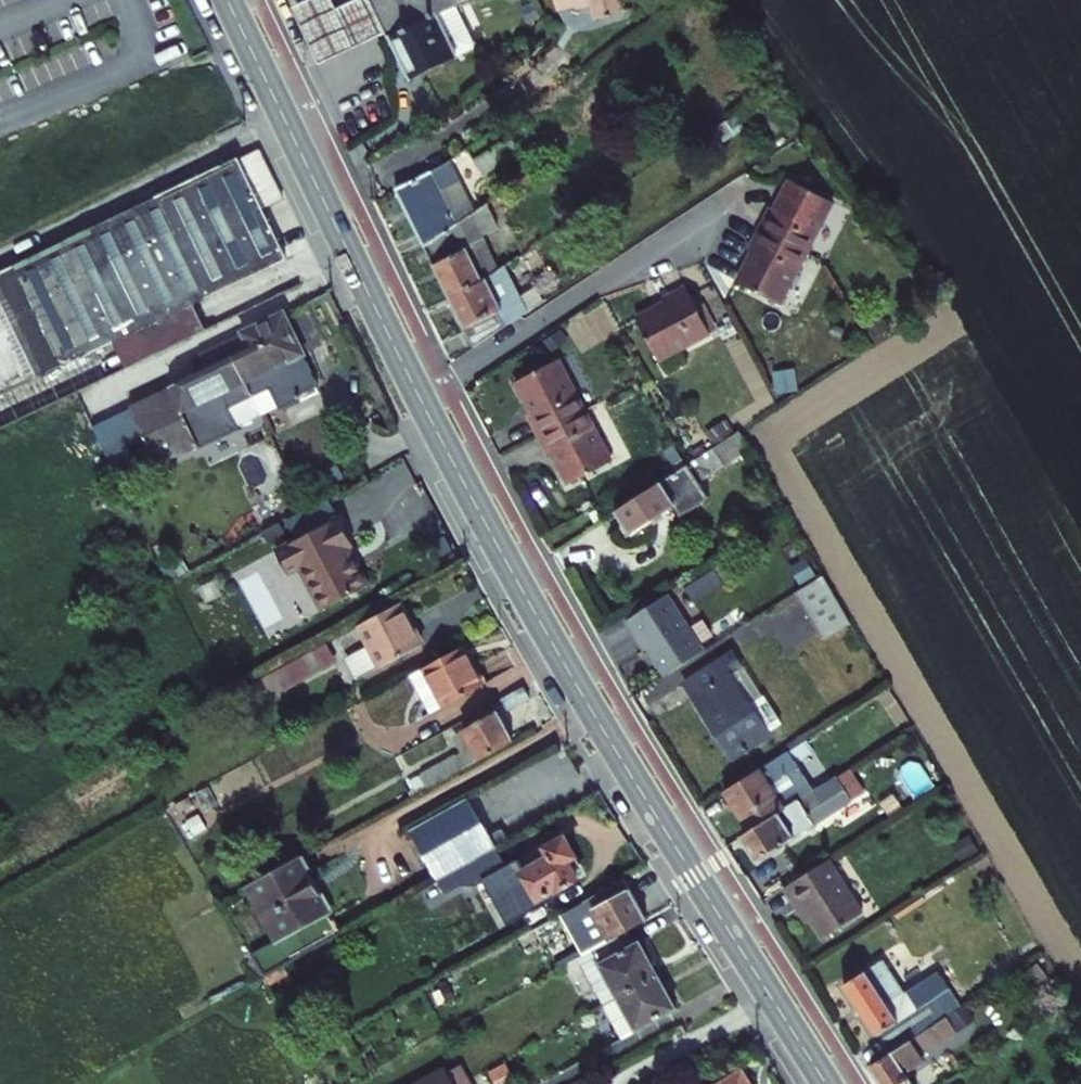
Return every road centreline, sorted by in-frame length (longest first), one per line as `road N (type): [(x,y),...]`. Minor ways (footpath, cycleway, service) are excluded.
road 1 (secondary): [(829,1083),(627,764),(470,490),(231,0)]

